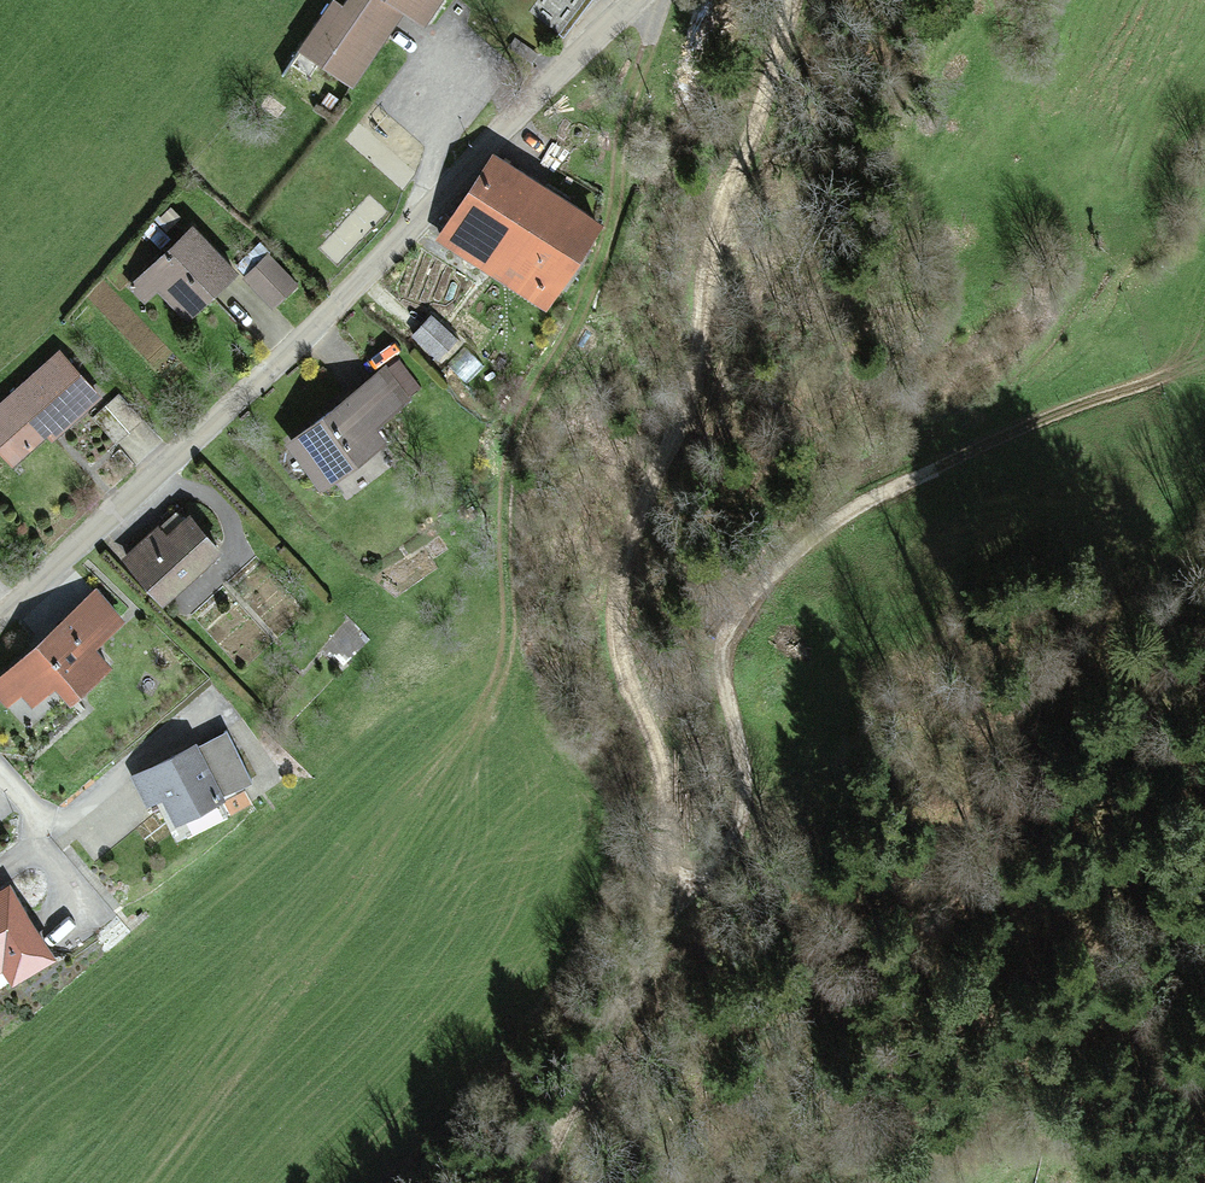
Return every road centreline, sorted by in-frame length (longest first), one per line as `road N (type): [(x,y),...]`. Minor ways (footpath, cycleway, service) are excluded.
road 1 (track): [(523,1182),(680,861),(663,772),(618,636),(620,571),(688,375),(719,204),(786,0)]
road 2 (tertiary): [(0,615),(290,353),(631,0)]
road 3 (track): [(680,861),(719,822),(739,785),(724,643),(739,603),(787,552),(894,485),(1042,416),(1166,372)]
road 4 (residential): [(0,778),(48,832),(205,705)]

